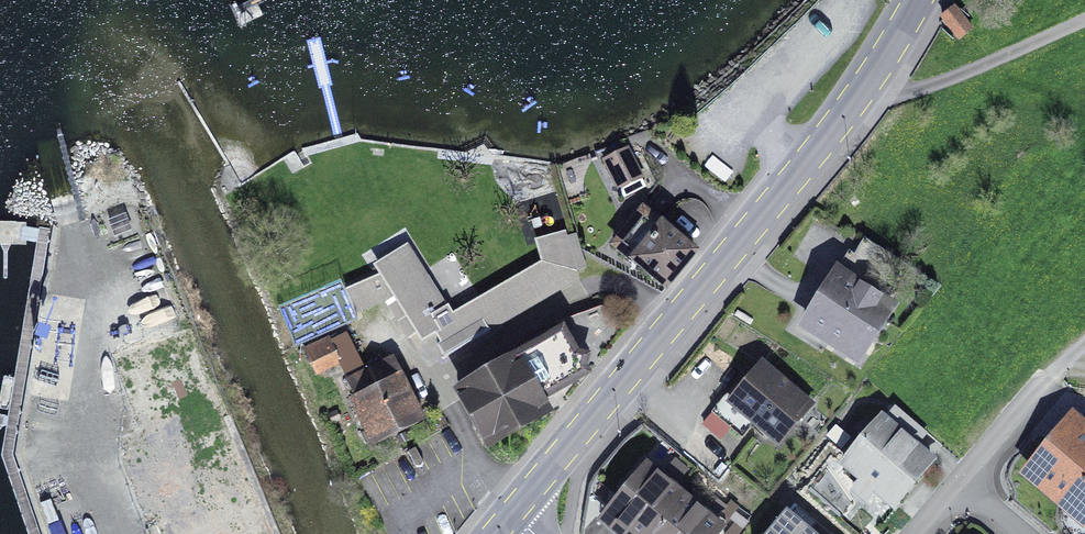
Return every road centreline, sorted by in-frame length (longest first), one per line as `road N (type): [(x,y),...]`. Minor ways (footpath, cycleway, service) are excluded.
road 1 (primary): [(515,512),(802,175),(916,0)]
road 2 (track): [(1084,20),(918,88),(895,88),(874,74)]
road 3 (residential): [(960,484),(1042,389)]

